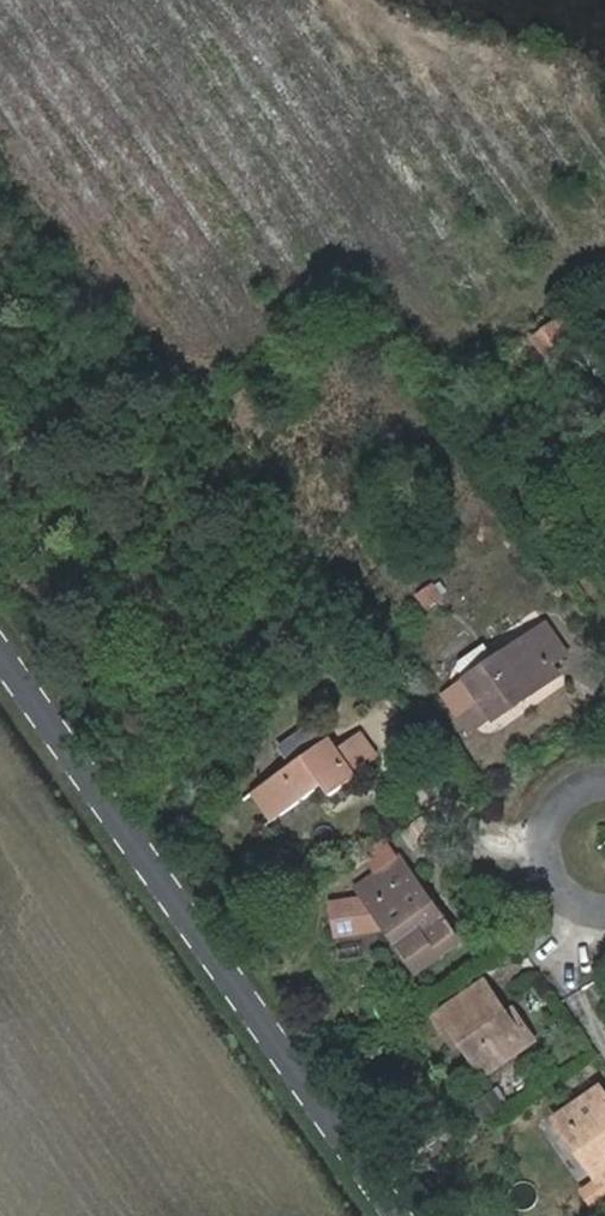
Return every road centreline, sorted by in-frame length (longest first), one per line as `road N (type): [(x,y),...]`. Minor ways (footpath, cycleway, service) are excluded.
road 1 (unclassified): [(0,644),(405,1215)]
road 2 (residential): [(604,778),(557,802),(543,845),(558,887),(604,910)]

